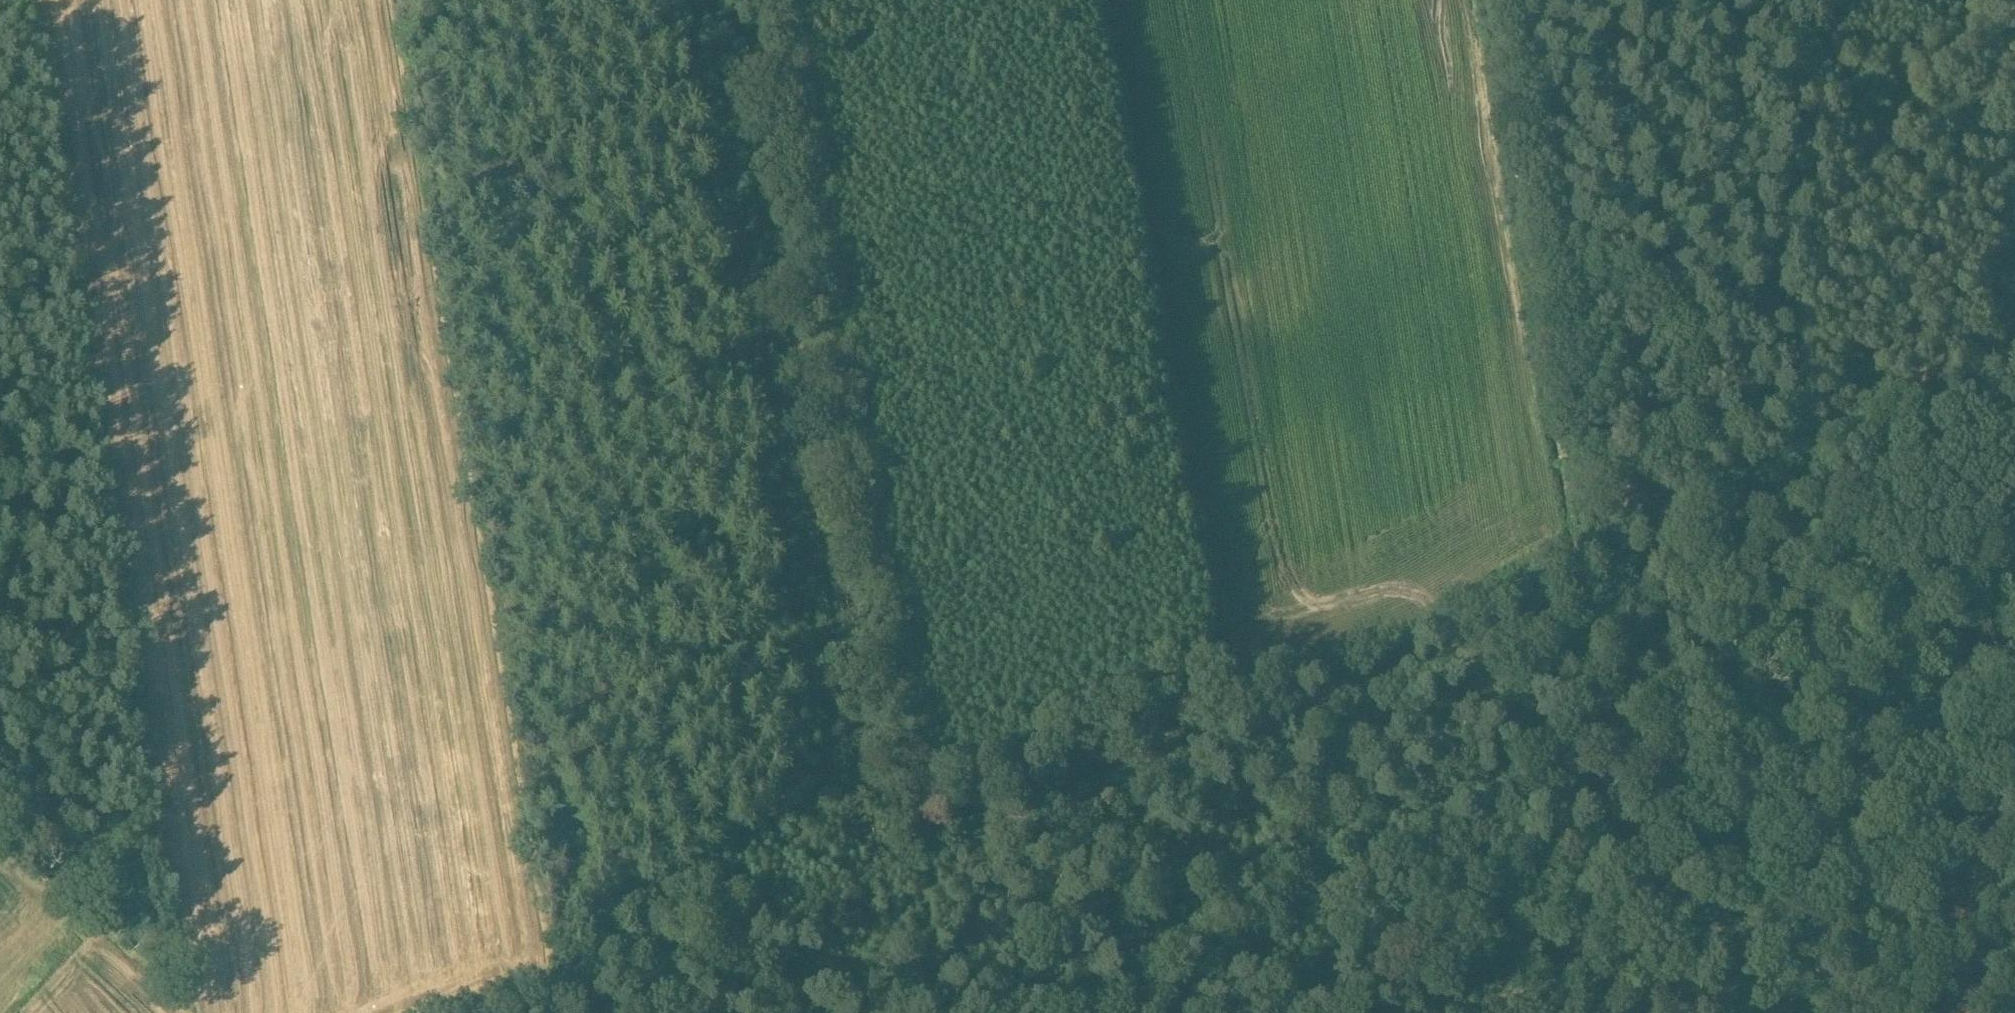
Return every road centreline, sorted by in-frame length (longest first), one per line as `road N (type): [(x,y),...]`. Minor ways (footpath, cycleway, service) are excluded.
road 1 (track): [(11,1012),(95,922)]

